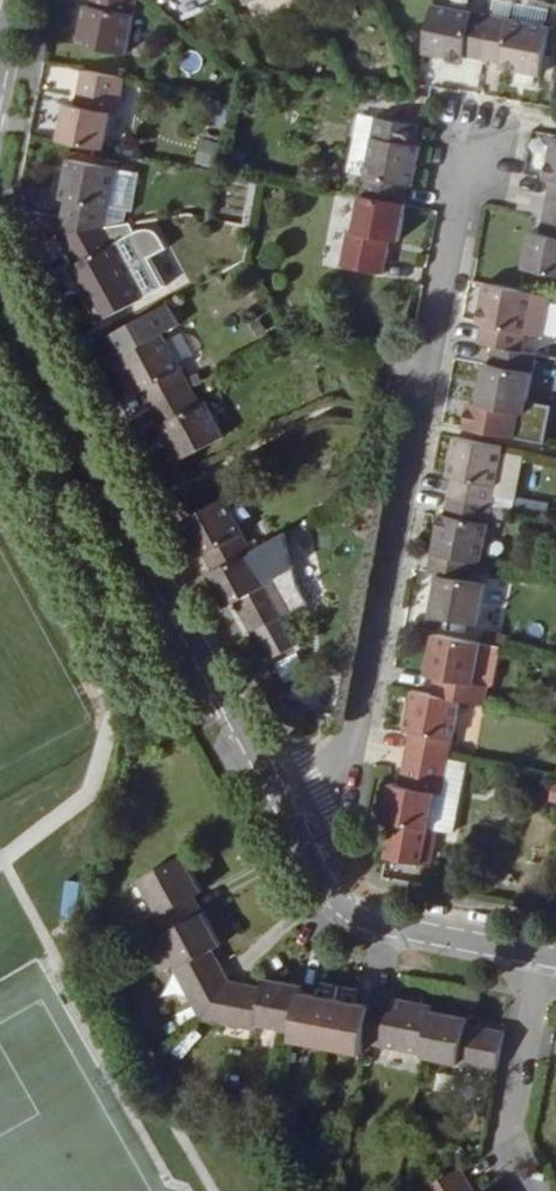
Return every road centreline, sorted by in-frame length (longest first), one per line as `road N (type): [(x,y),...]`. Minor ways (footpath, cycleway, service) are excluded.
road 1 (residential): [(475,143),(366,722),(346,764),(318,795),(288,812)]
road 2 (unclassified): [(288,812),(0,297)]
road 3 (unclassified): [(539,961),(373,929),(343,907),(288,812)]
road 4 (residential): [(539,961),(503,1147),(528,1190)]

